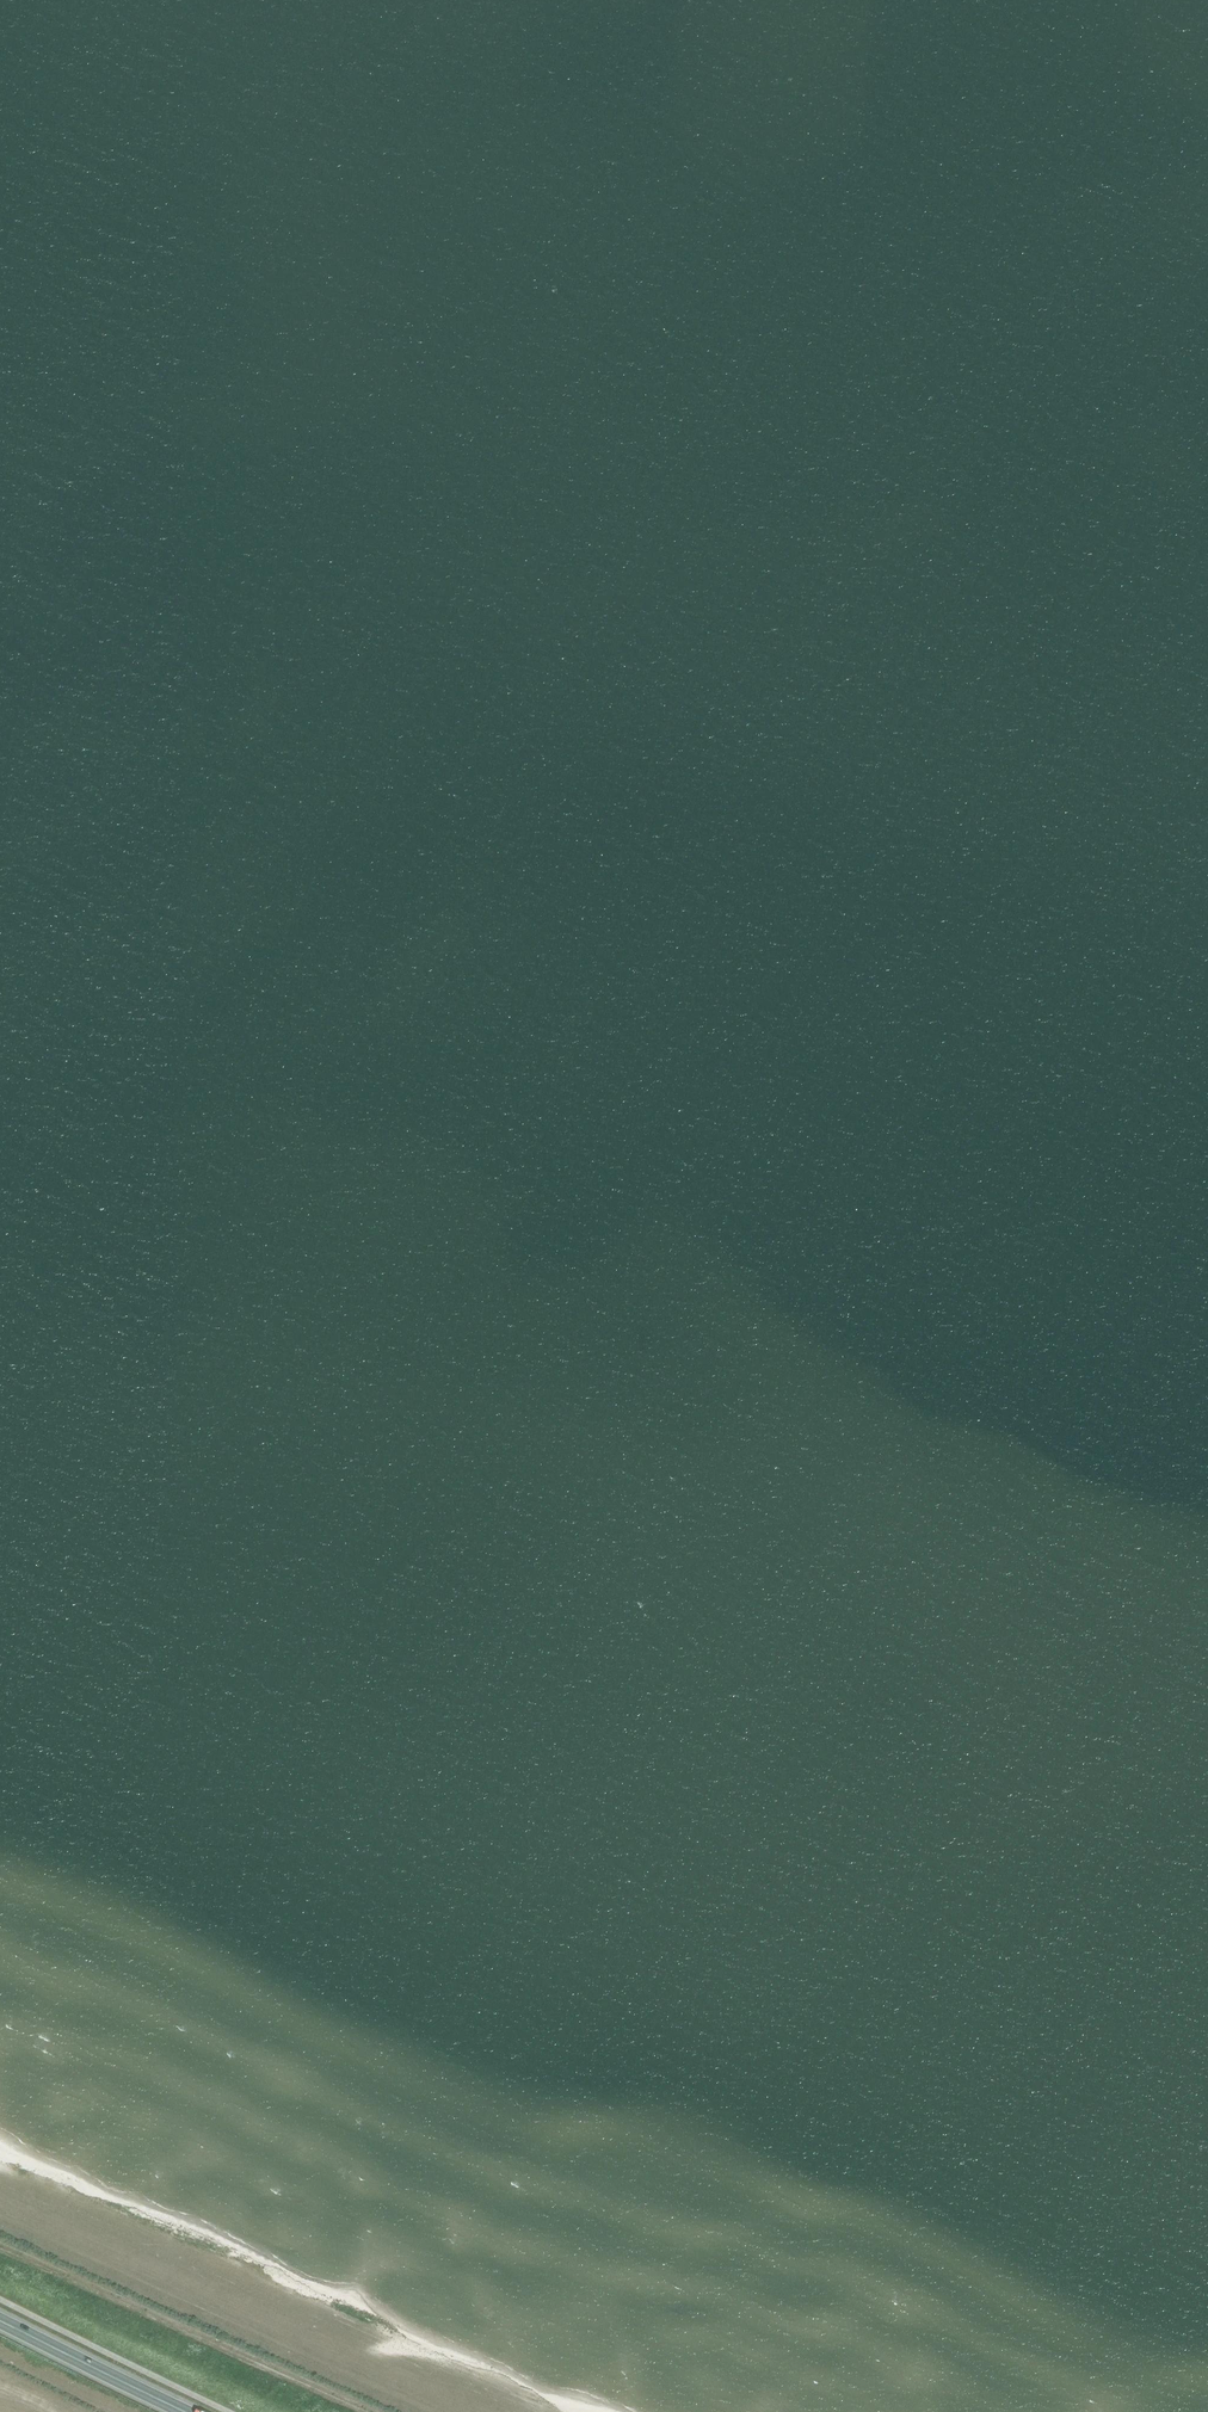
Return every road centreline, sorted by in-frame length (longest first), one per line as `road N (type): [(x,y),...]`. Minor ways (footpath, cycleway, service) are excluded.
road 1 (trunk): [(185,2411),(0,2320)]

